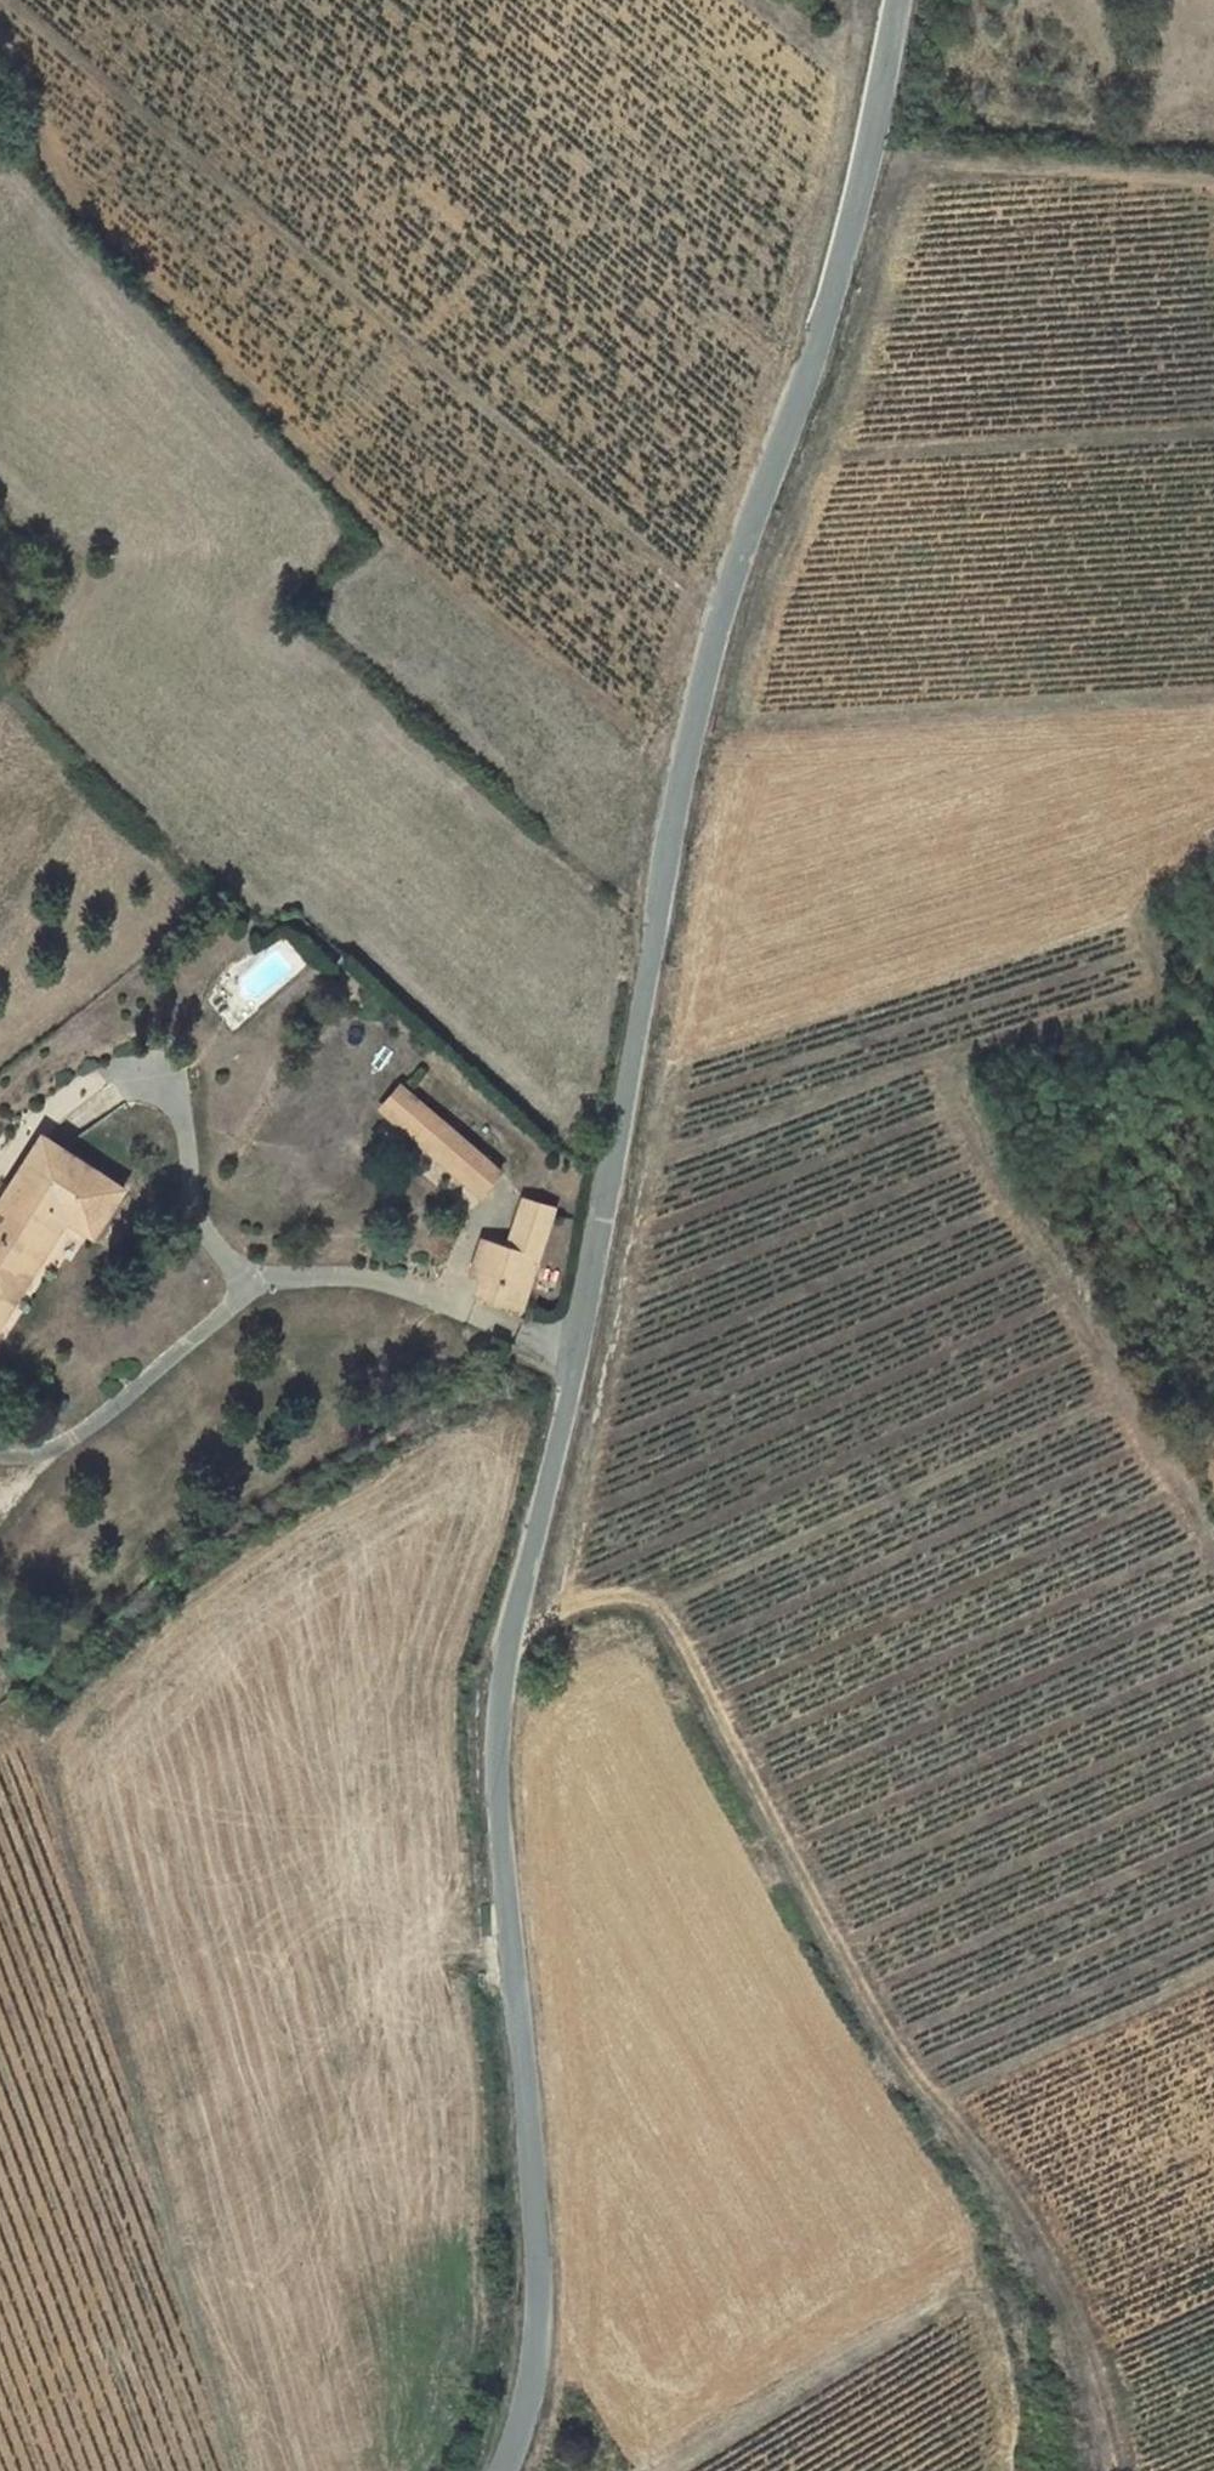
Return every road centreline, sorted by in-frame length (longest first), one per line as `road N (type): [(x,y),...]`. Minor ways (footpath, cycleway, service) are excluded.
road 1 (unclassified): [(501,2470),(529,2409),(537,2286),(503,1748),(518,1617),(644,1000),(674,811),(729,584),(863,194),(896,0)]
road 2 (track): [(1122,2470),(1114,2413),(1070,2297),(847,1964),(669,1622),(649,1603),(607,1597),(518,1617)]

